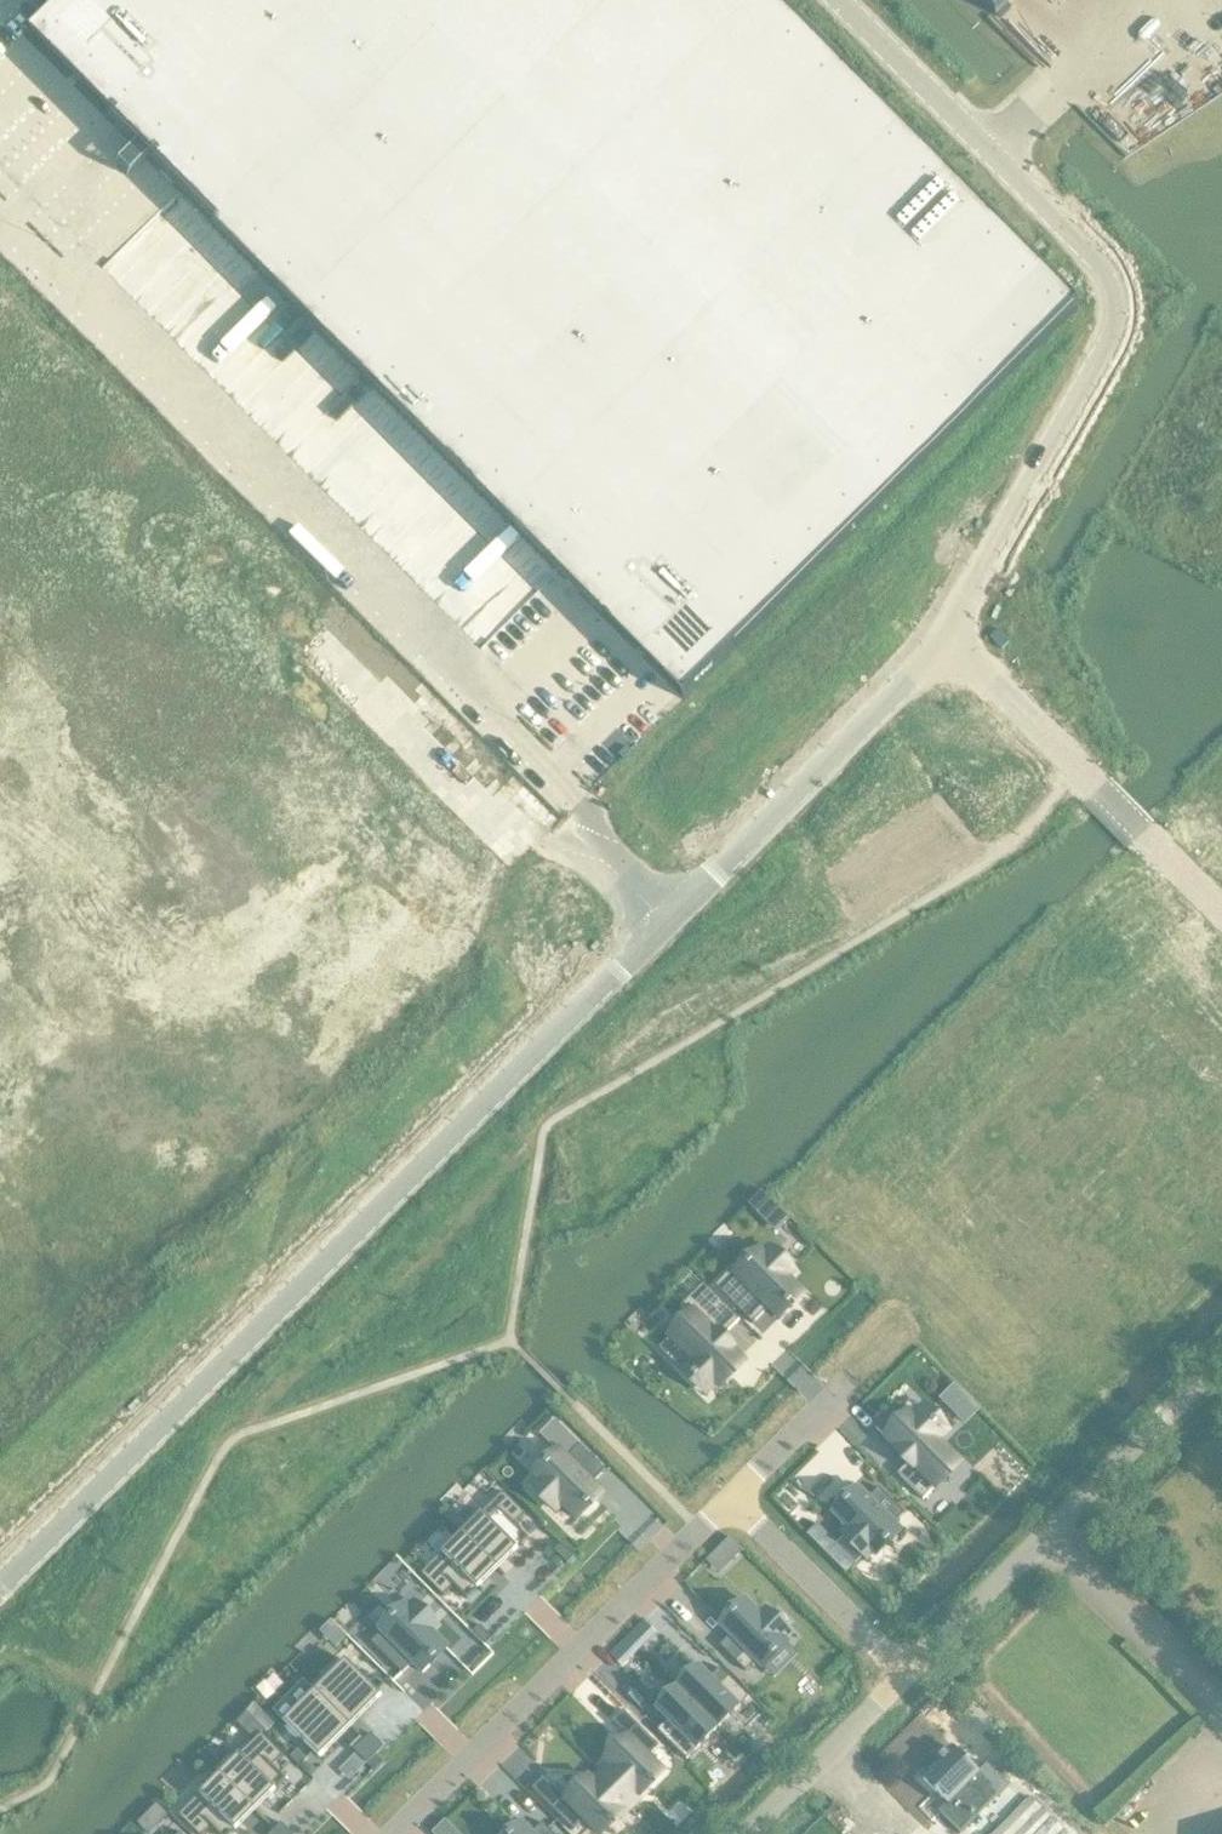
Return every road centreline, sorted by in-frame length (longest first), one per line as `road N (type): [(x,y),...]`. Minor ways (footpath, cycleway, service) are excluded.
road 1 (unclassified): [(940,651),(0,1580)]
road 2 (unclassified): [(838,0),(1095,258),(1114,298),(1102,354),(940,651)]
road 3 (residential): [(394,1833),(731,1498)]
road 4 (unclassified): [(907,1675),(1221,1361)]
road 5 (unclassified): [(1221,914),(1020,713),(940,651)]
road 6 (residential): [(731,1498),(907,1675)]
road 7 (unclassified): [(748,1833),(907,1675)]
road 8 (residential): [(731,1498),(845,1384)]

